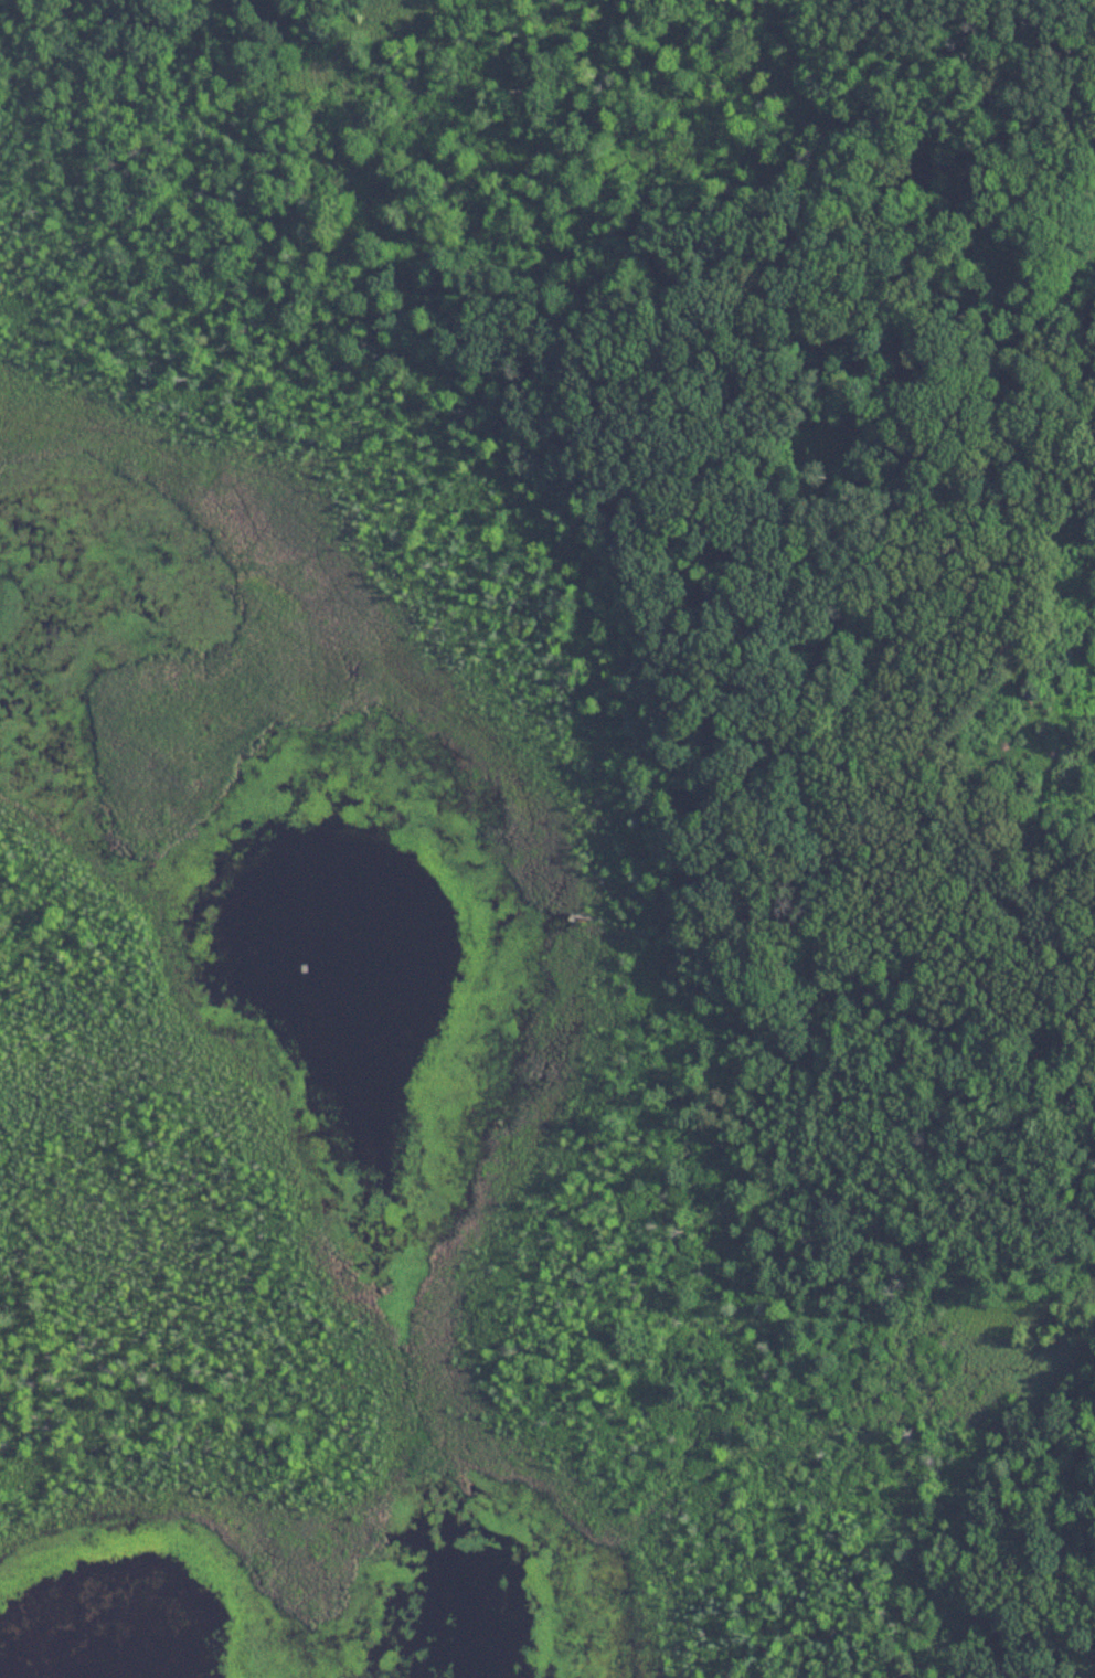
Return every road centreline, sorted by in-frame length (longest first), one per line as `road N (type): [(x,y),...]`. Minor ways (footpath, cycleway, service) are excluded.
road 1 (residential): [(1094,385),(1063,442),(1018,658),(939,746),(734,916),(659,946)]

